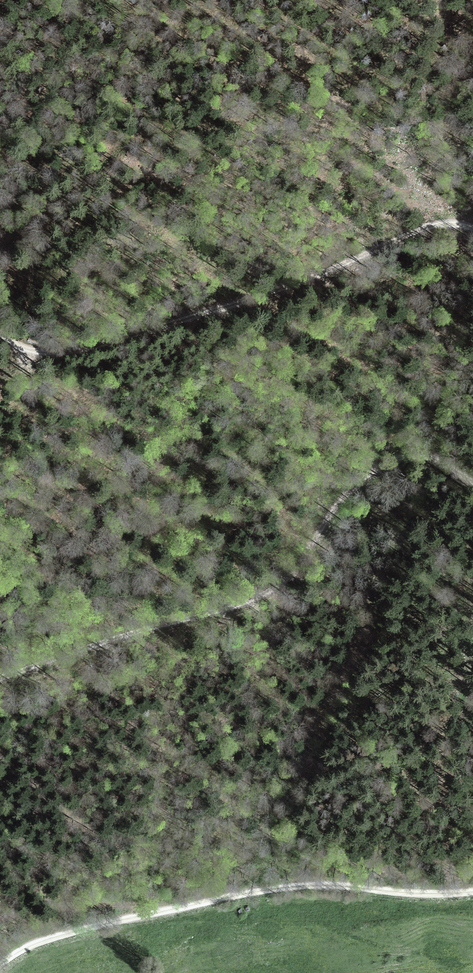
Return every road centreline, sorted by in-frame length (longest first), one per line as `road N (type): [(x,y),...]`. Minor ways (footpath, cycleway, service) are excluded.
road 1 (track): [(472,482),(431,457),(396,458),(334,509),(297,570),(234,610),(0,680)]
road 2 (track): [(0,358),(108,345),(335,269),(410,236),(463,222),(472,228)]
road 3 (track): [(0,965),(51,938),(259,892),(472,892)]

